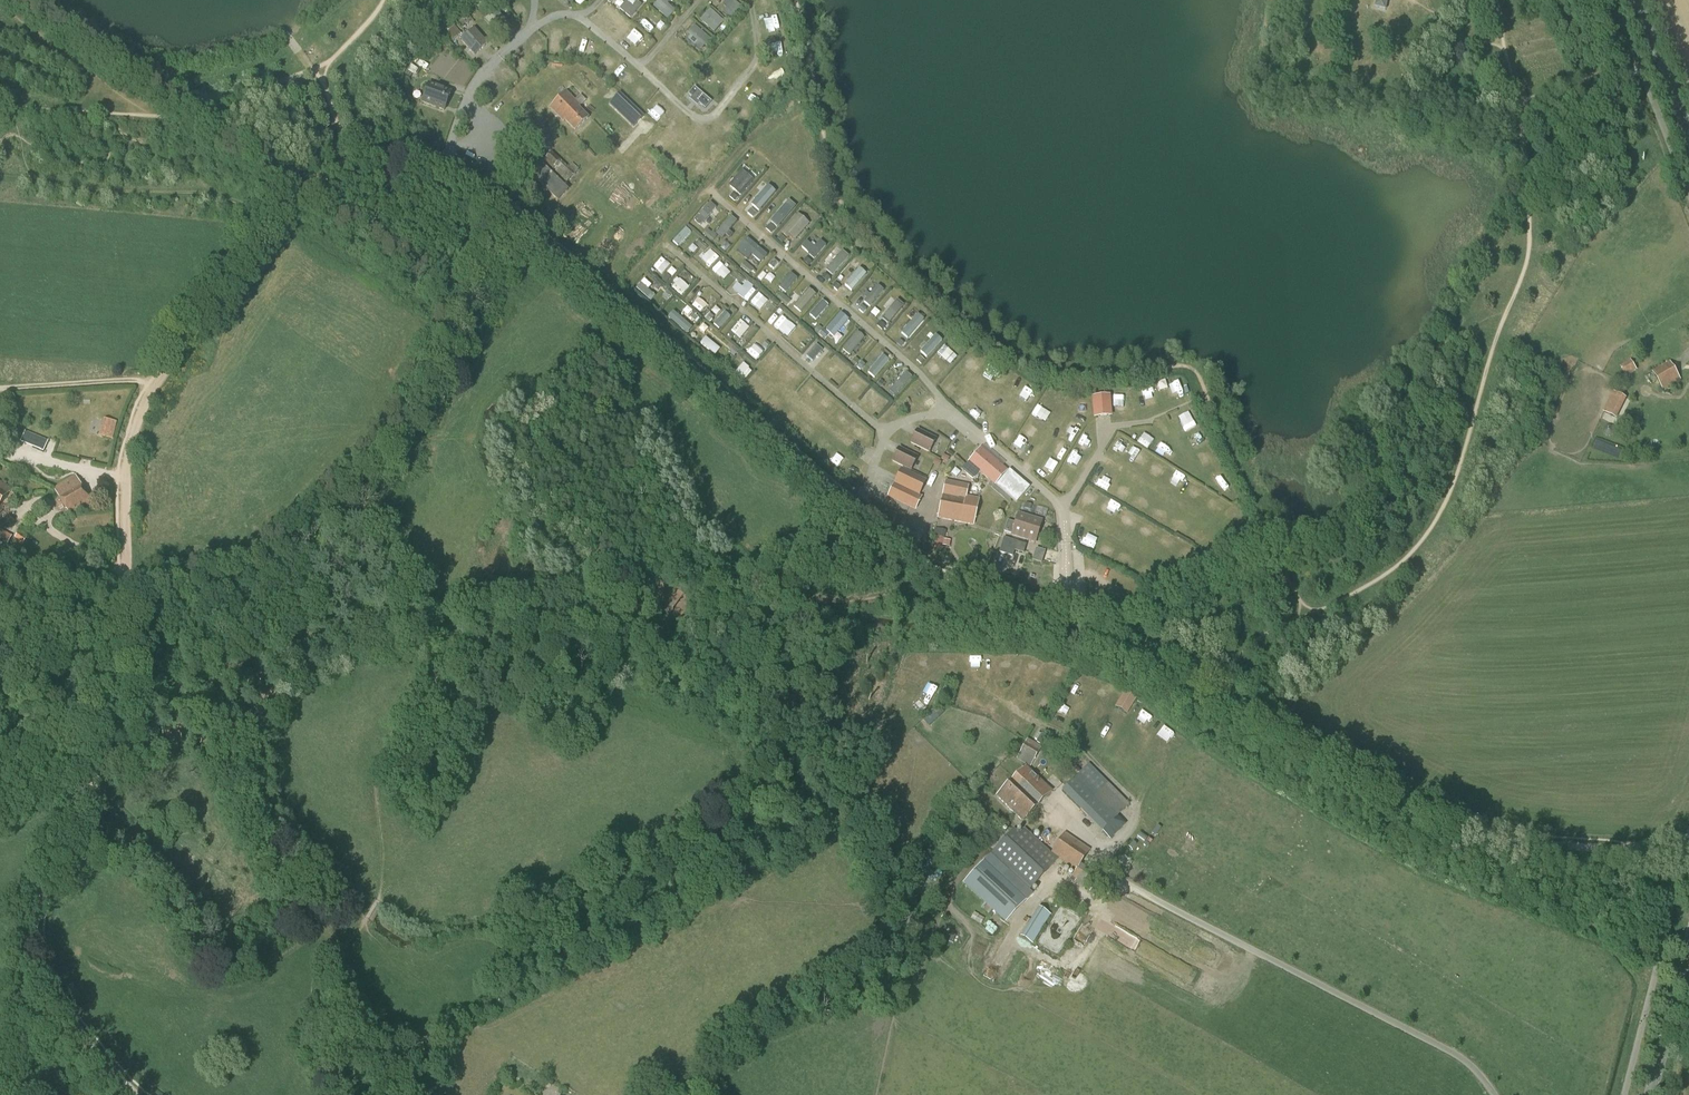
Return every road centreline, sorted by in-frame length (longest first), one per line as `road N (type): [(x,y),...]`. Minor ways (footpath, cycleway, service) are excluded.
road 1 (track): [(1067,608),(922,567),(491,195),(444,169),(386,156),(348,161),(284,207)]
road 2 (track): [(1681,852),(1493,838),(1453,827),(1067,608)]
road 3 (track): [(284,207),(200,317),(129,443),(126,621),(112,724)]
road 4 (track): [(102,756),(37,909),(37,944),(71,1020),(137,1094)]
road 5 (track): [(272,220),(218,194),(0,177)]
road 6 (tertiary): [(1650,1094),(1688,947)]
road 7 (tertiary): [(1688,131),(1638,0)]

